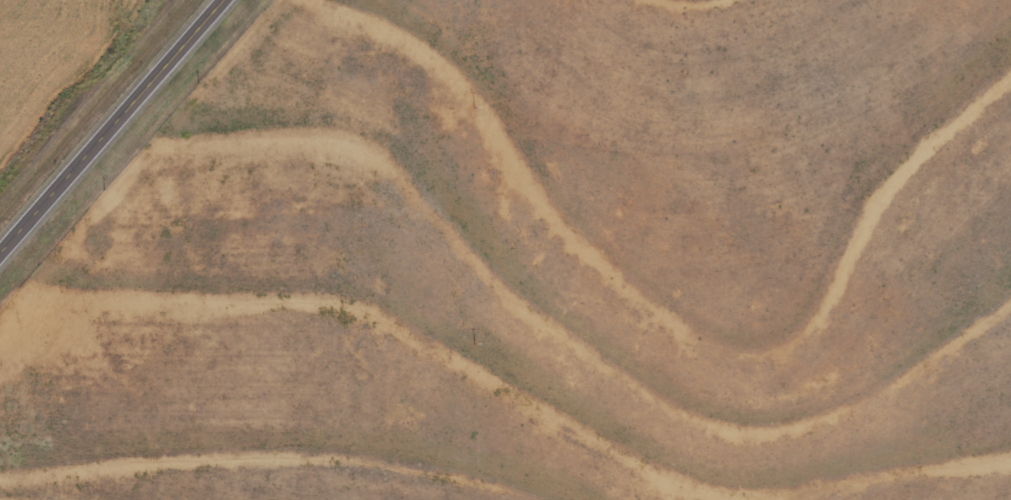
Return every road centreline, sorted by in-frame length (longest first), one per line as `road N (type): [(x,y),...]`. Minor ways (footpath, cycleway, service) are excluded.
road 1 (primary): [(230,0),(0,256)]

